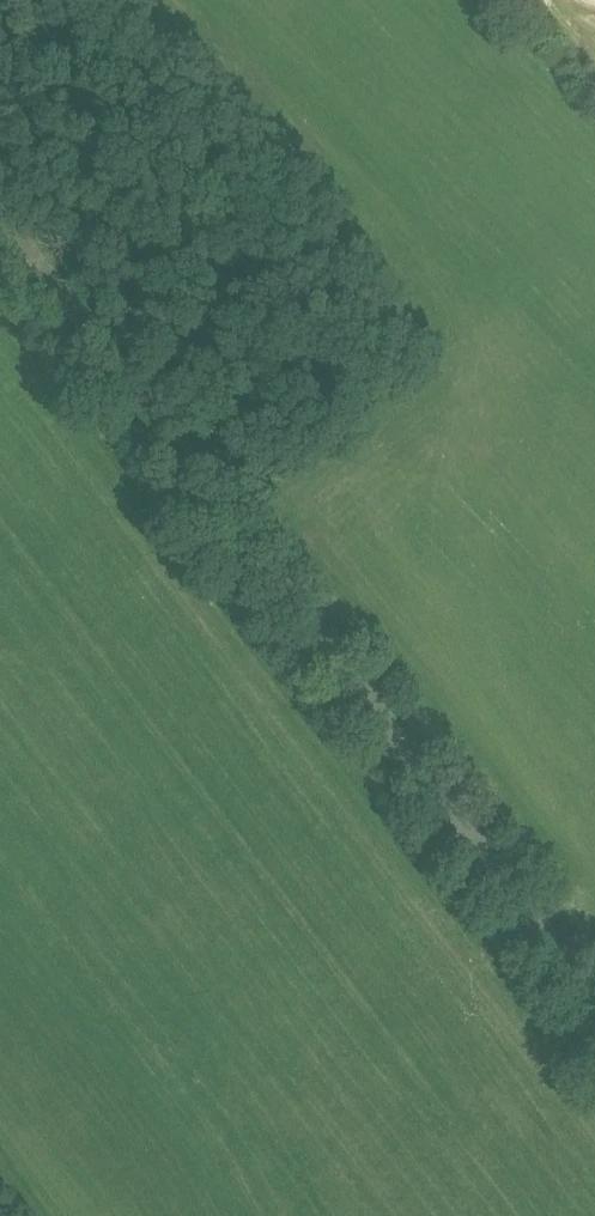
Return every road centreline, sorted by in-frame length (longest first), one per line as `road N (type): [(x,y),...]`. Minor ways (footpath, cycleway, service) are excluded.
road 1 (unclassified): [(594,993),(0,212)]

